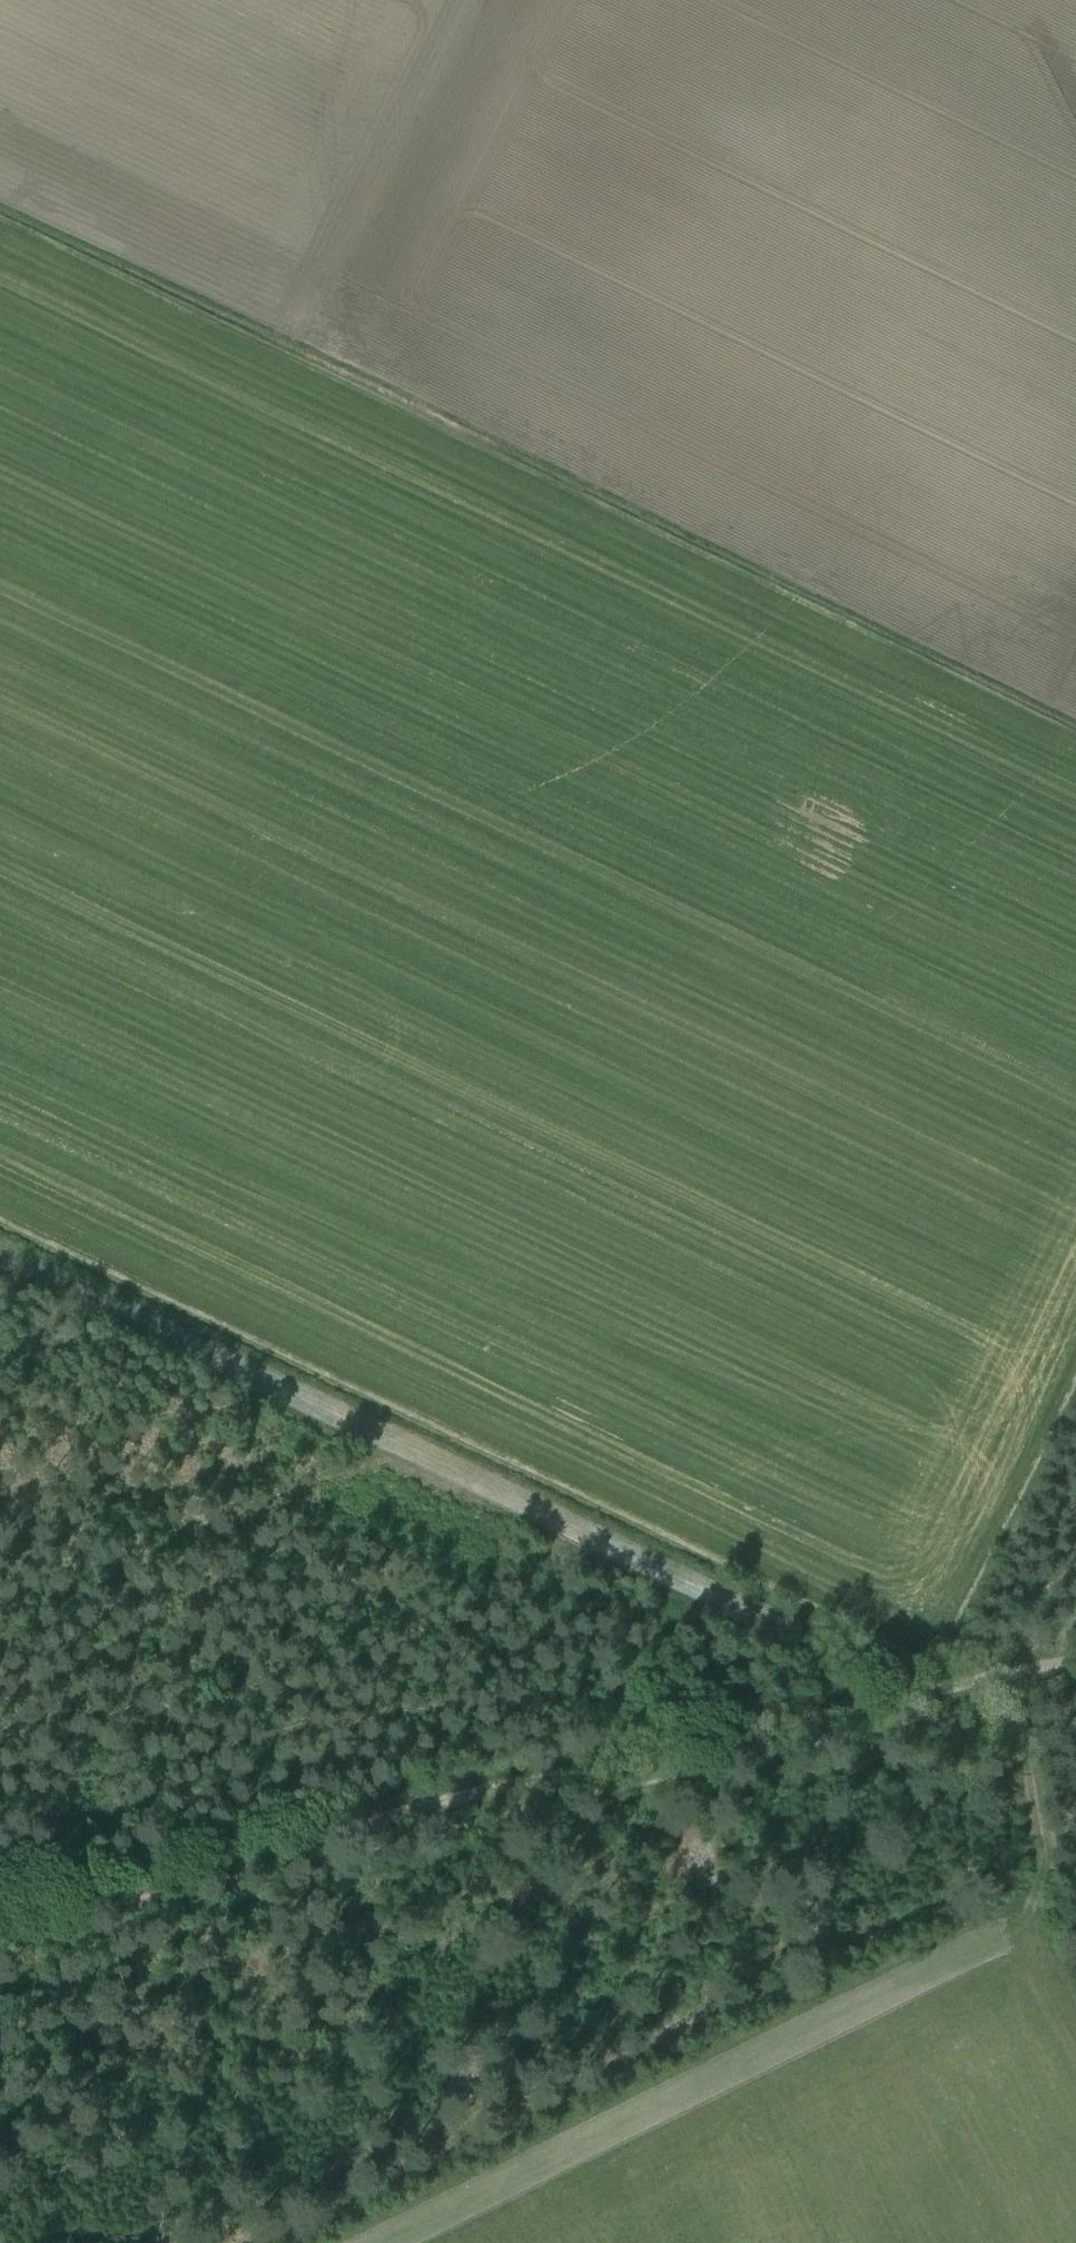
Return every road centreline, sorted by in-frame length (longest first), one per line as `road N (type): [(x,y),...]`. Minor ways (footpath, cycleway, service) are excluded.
road 1 (track): [(0,1904),(603,1761)]
road 2 (track): [(603,1761),(1075,1655)]

